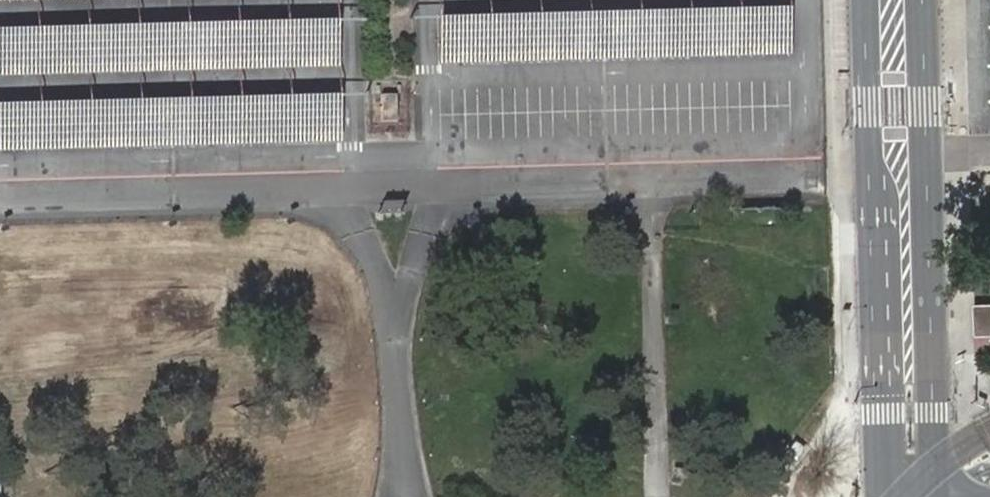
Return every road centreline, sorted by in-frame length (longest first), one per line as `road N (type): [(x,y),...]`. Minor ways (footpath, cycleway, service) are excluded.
road 1 (secondary): [(936,496),(924,0)]
road 2 (secondary): [(873,0),(883,496)]

